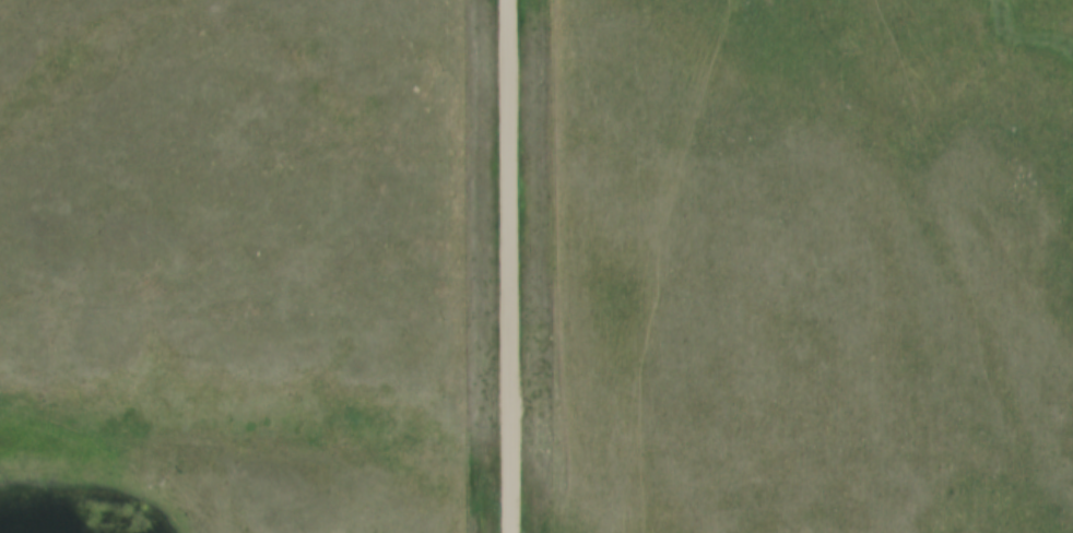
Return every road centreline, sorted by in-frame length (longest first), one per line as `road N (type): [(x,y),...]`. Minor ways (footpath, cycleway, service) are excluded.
road 1 (residential): [(507,532),(504,0)]

